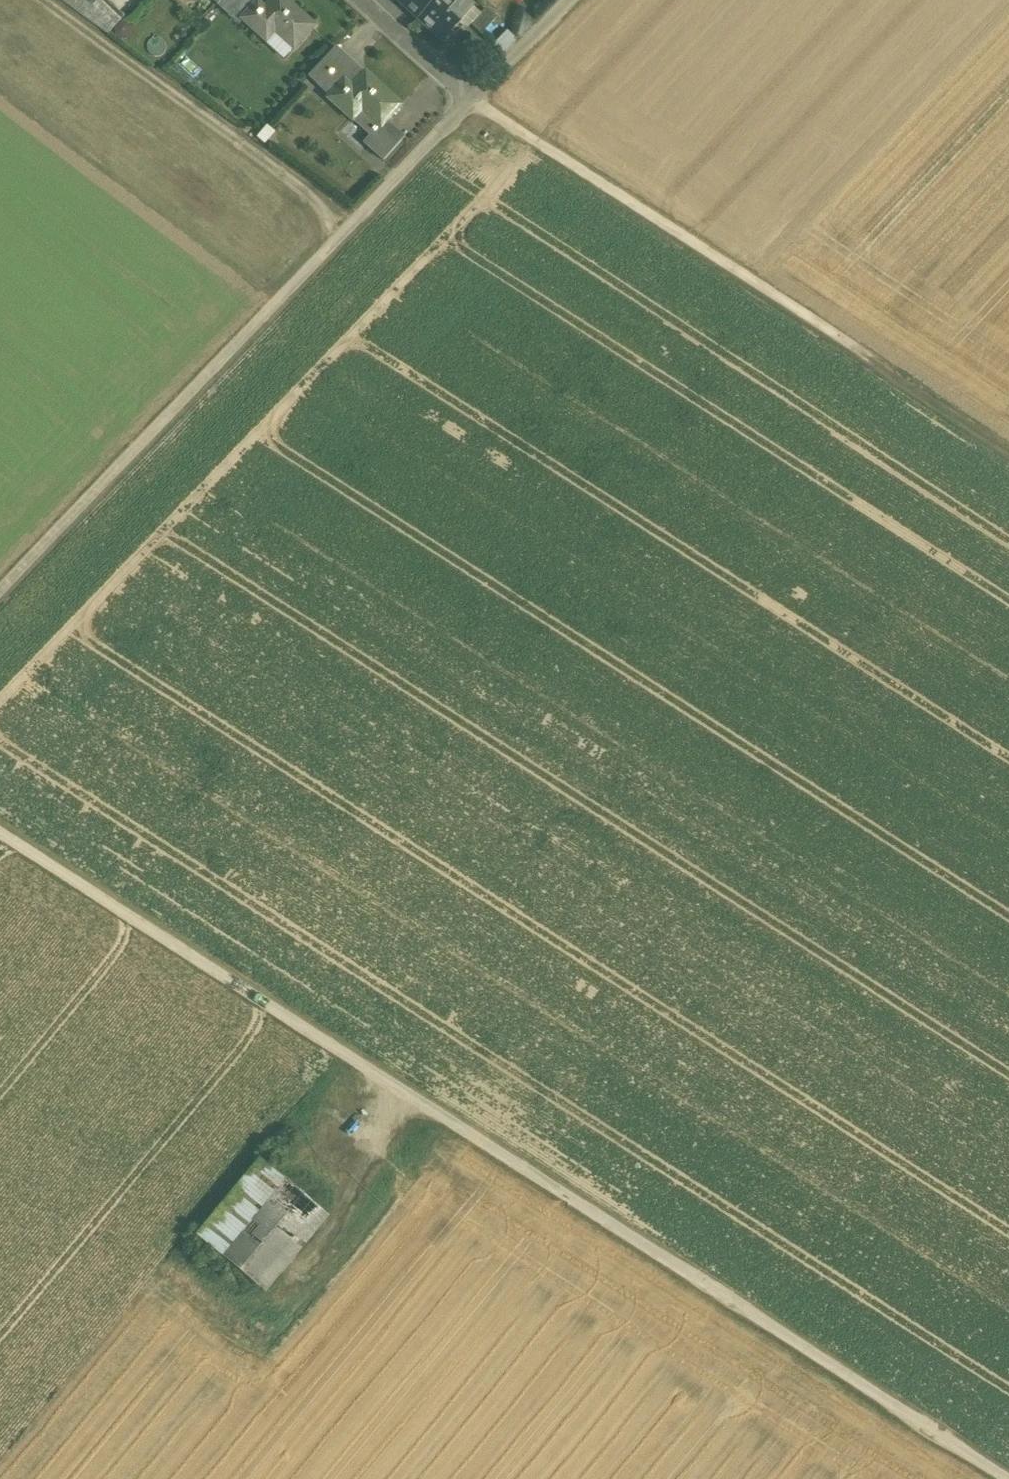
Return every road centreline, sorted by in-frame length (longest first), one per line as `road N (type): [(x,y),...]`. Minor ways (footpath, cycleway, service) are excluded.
road 1 (track): [(1008,1478),(0,833)]
road 2 (track): [(0,594),(567,0)]
road 3 (track): [(471,101),(1008,451)]
road 4 (track): [(45,0),(350,226)]
road 5 (residential): [(361,0),(471,101)]

